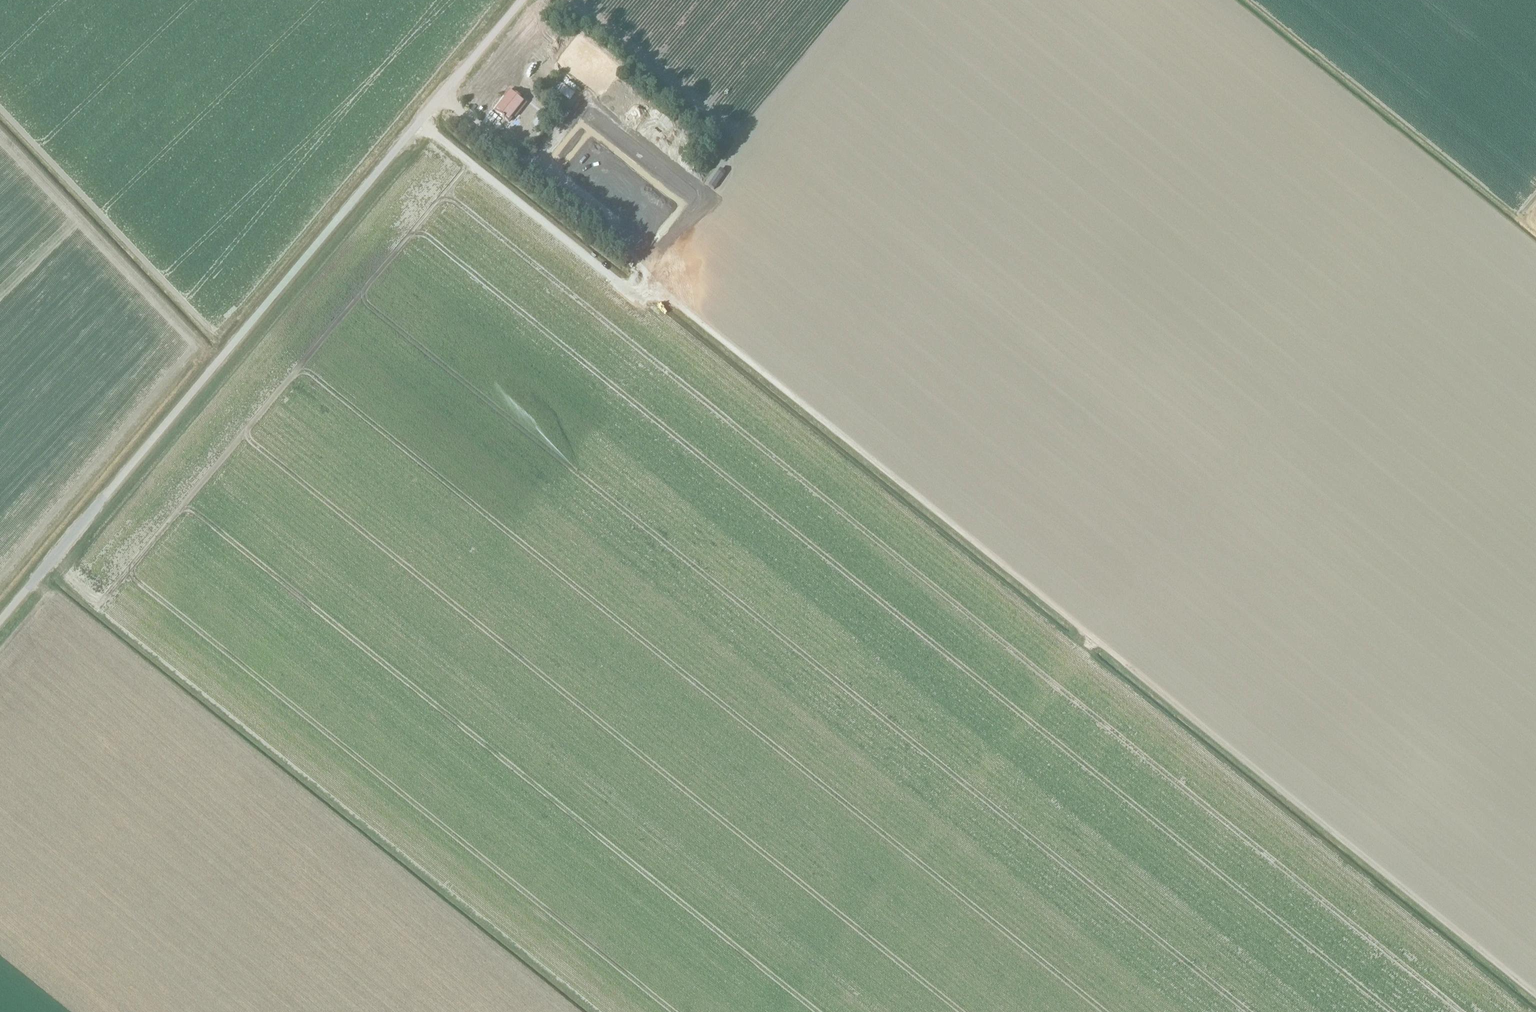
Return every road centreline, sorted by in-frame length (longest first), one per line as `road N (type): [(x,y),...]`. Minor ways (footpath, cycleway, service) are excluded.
road 1 (unclassified): [(0,619),(521,0)]

